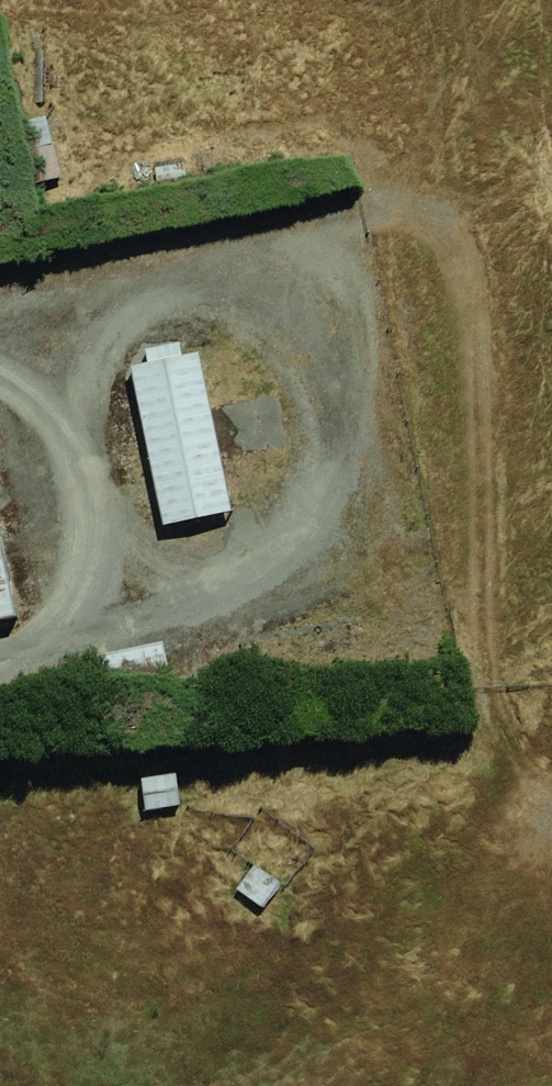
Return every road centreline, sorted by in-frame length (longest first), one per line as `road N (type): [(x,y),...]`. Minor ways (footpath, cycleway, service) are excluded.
road 1 (track): [(0,320),(240,294),(347,444),(326,542),(113,611)]
road 2 (track): [(24,322),(113,611),(25,682),(0,683)]

